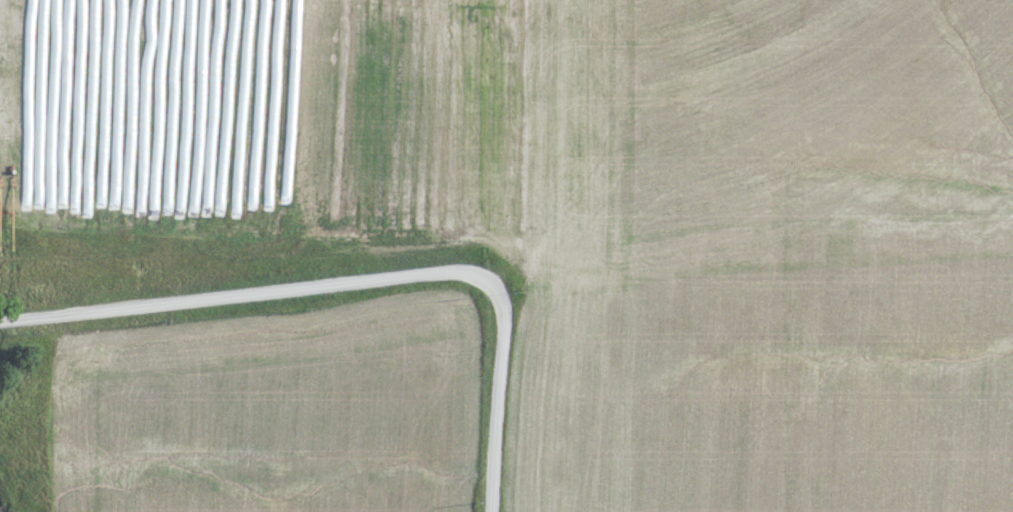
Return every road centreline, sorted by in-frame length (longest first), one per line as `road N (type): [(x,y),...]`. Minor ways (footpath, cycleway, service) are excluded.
road 1 (residential): [(493,511),(505,313),(482,278),(0,318)]

